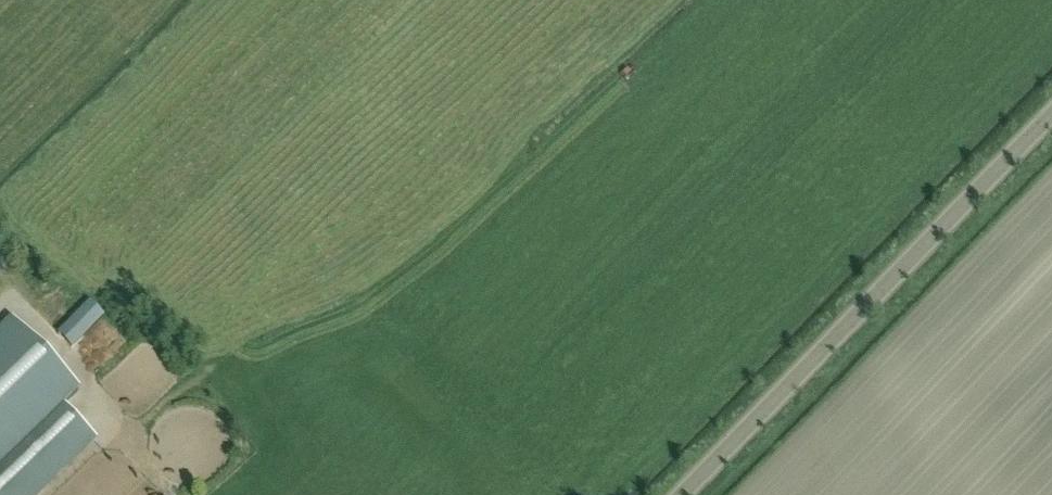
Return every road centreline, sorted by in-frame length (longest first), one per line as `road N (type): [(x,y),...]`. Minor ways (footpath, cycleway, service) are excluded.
road 1 (tertiary): [(679,494),(1051,112)]

